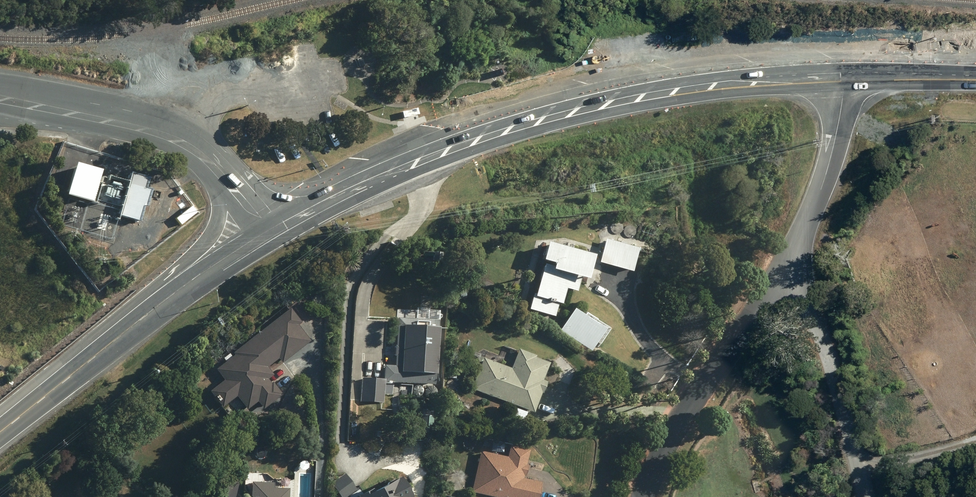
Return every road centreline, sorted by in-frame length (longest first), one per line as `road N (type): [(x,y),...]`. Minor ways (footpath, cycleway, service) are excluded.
road 1 (primary): [(844,71),(676,83),(518,118),(263,222)]
road 2 (residential): [(645,496),(658,460),(794,261)]
road 3 (residential): [(867,496),(794,261)]
road 4 (primary): [(183,285),(0,428)]
road 5 (unclassified): [(0,98),(151,128),(208,156)]
road 6 (residential): [(794,261),(840,124),(844,71)]
road 7 (primary): [(183,285),(222,223),(208,156)]
road 8 (primary): [(975,73),(844,71)]

